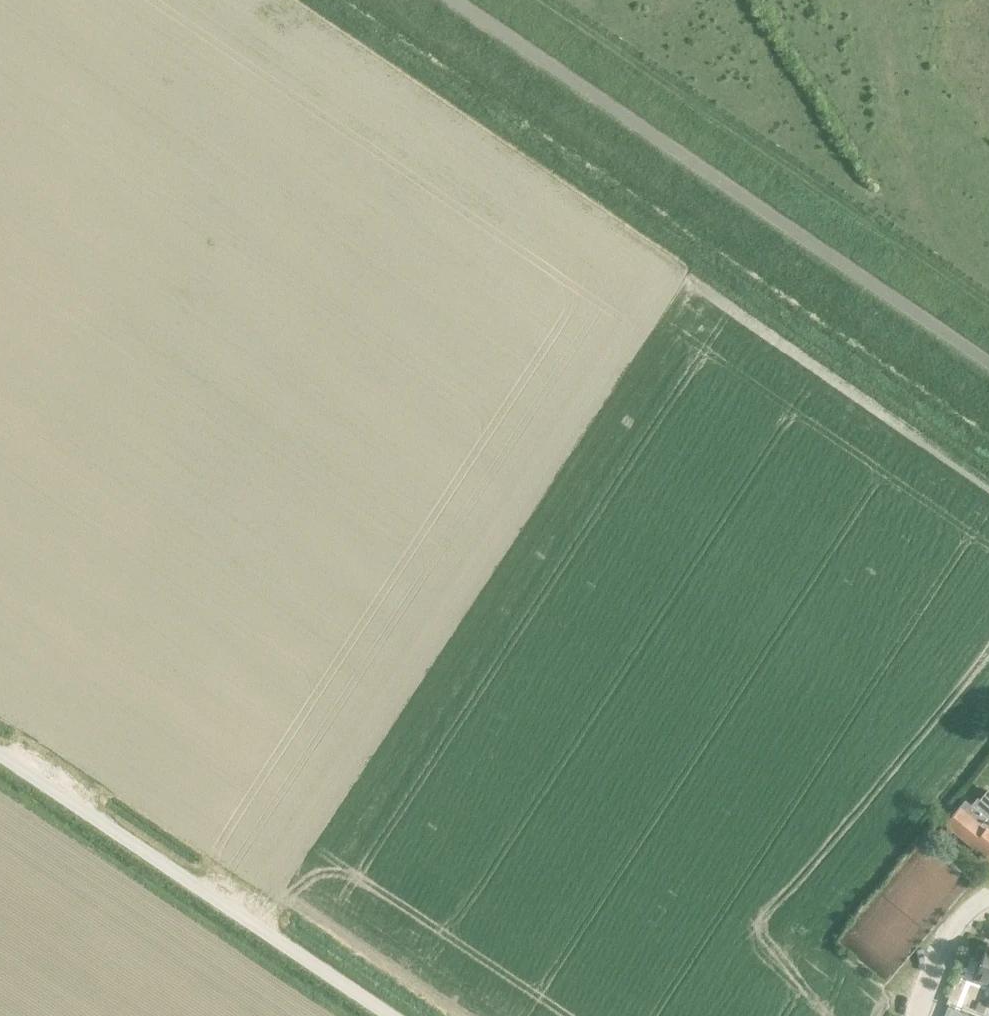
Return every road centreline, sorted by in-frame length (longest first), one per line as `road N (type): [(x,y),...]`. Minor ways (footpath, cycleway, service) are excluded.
road 1 (unclassified): [(388,1015),(0,752)]
road 2 (unclassified): [(921,1015),(954,936),(988,900)]

